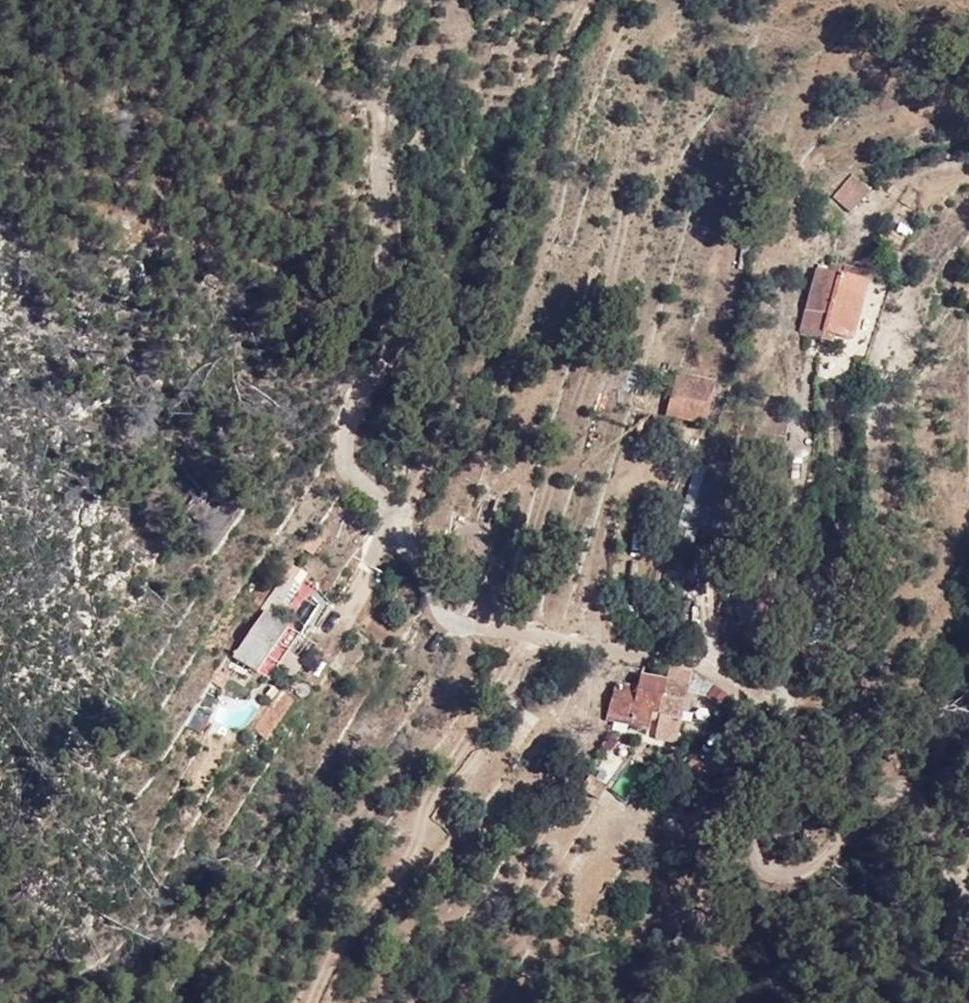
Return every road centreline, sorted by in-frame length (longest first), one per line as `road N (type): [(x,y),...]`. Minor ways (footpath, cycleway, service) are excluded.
road 1 (track): [(234,1002),(346,851),(429,757),(471,686),(485,638),(445,615),(423,582),(416,506),(499,286),(571,34),(595,0)]
road 2 (track): [(416,506),(356,478),(348,429),(381,324),(392,199),(389,105),(411,0)]
road 3 (residential): [(968,901),(910,838),(883,825),(852,827),(806,867),(759,861),(751,848),(749,798),(772,711),(761,694),(711,667)]
road 4 (track): [(405,504),(336,634)]

